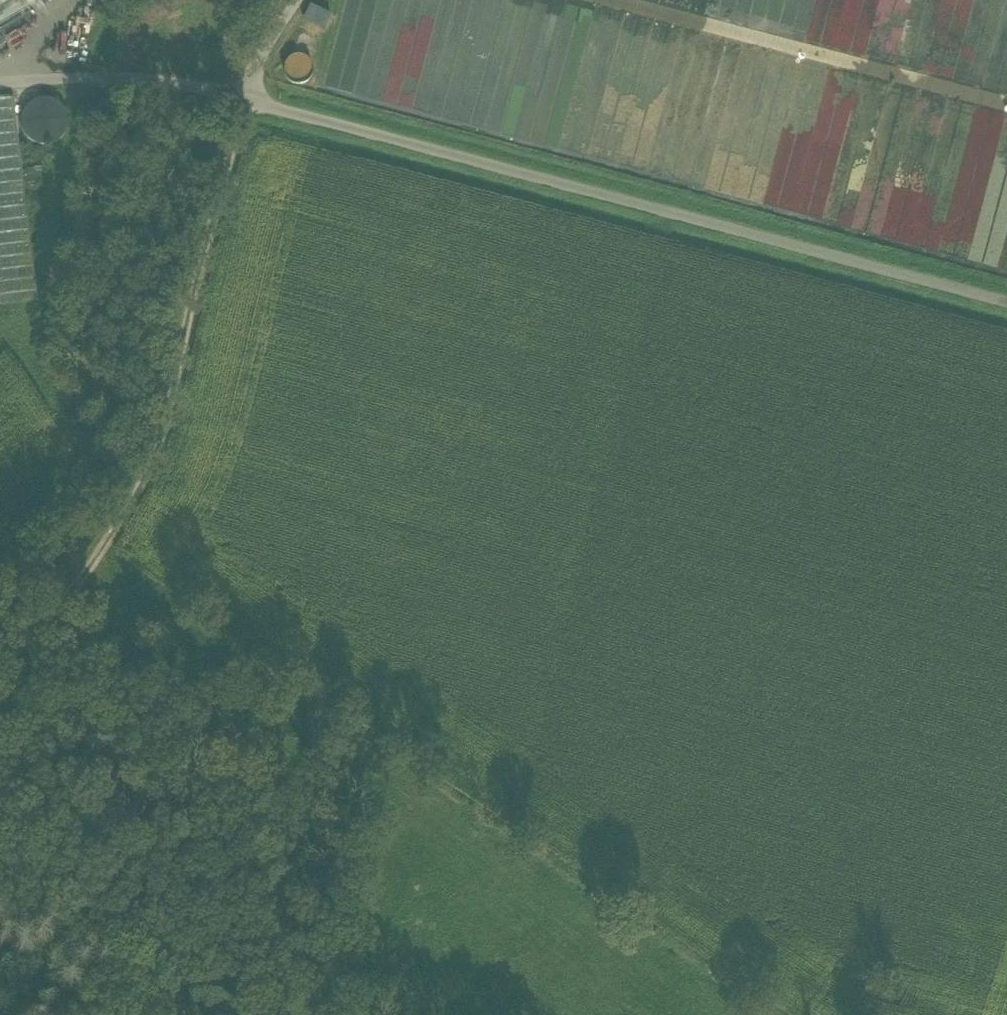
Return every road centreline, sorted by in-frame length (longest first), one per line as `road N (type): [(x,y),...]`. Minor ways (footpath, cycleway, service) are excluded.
road 1 (track): [(0,665),(69,596),(156,459),(241,98)]

